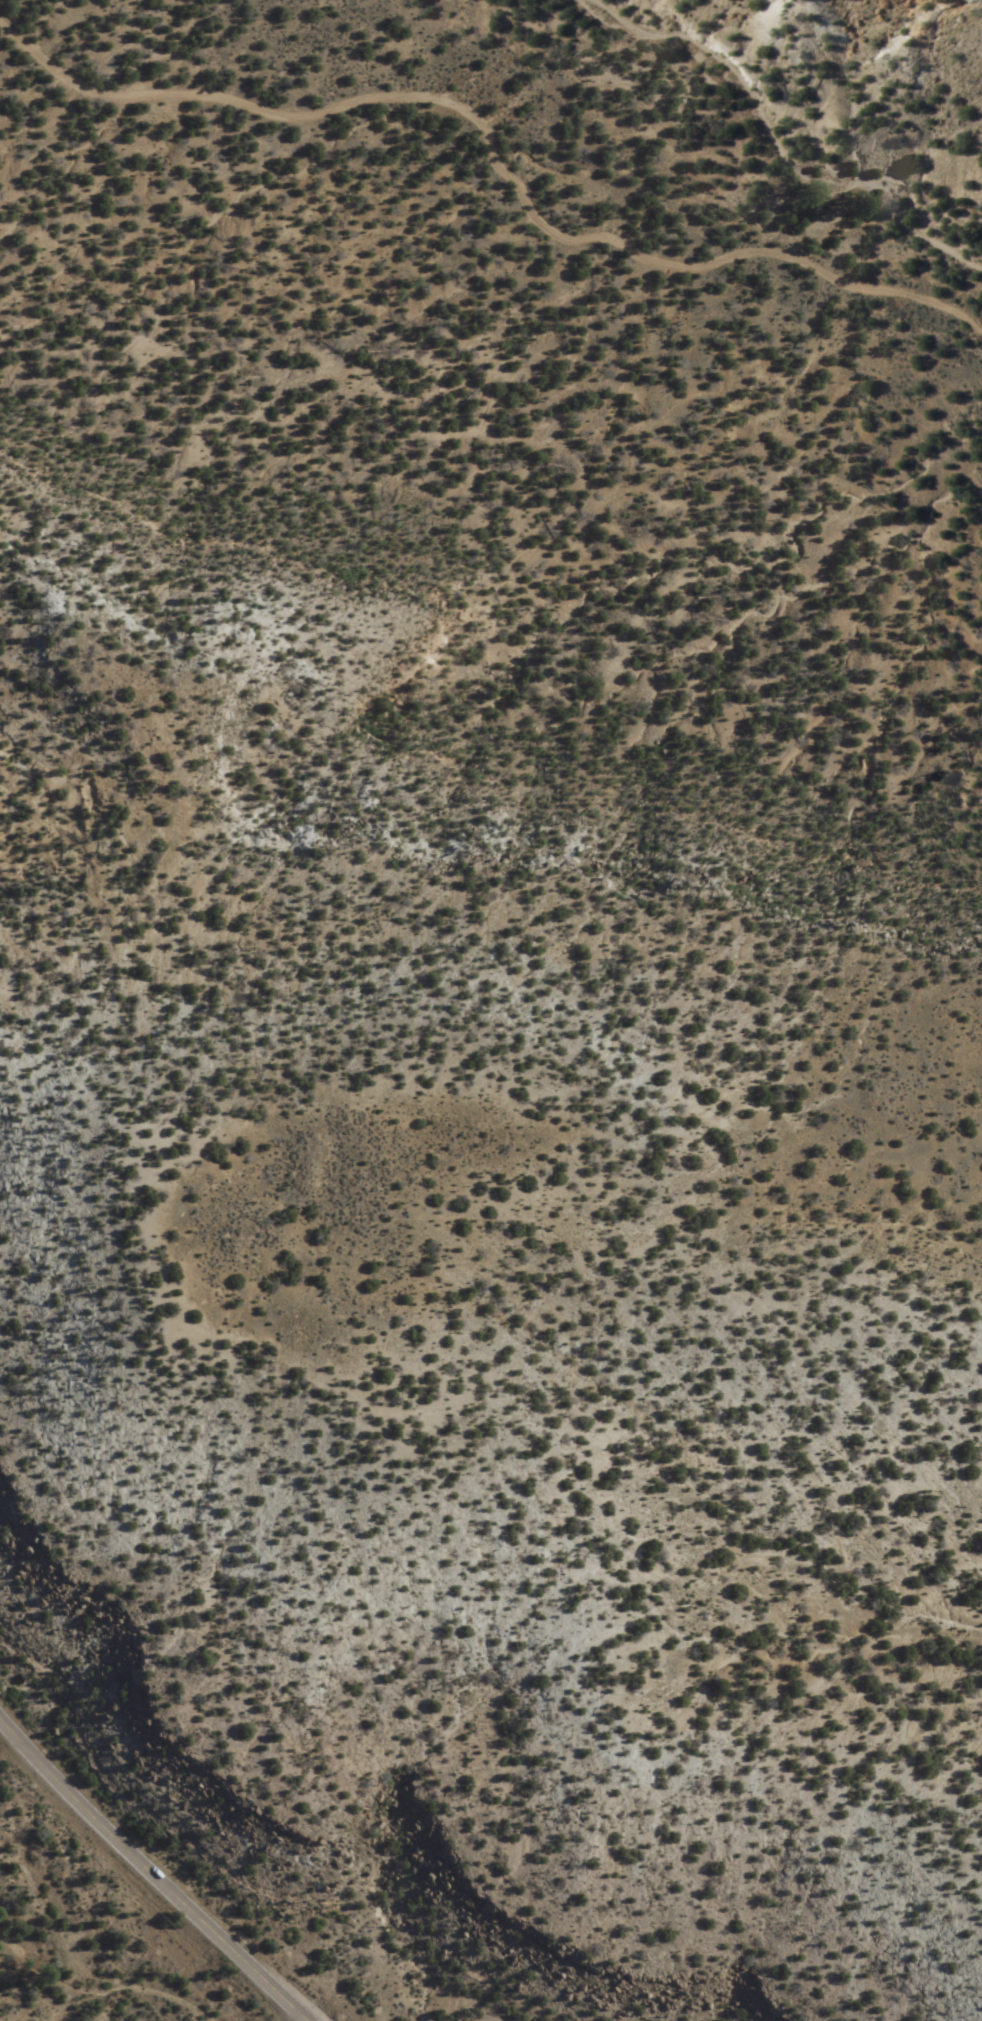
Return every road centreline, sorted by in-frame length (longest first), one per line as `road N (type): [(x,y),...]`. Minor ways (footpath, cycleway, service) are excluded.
road 1 (track): [(0,25),(106,98),(313,111),(410,93),(475,115),(496,170),(554,235),(698,270),(782,249),(981,336)]
road 2 (primary): [(304,2020),(0,1724)]

